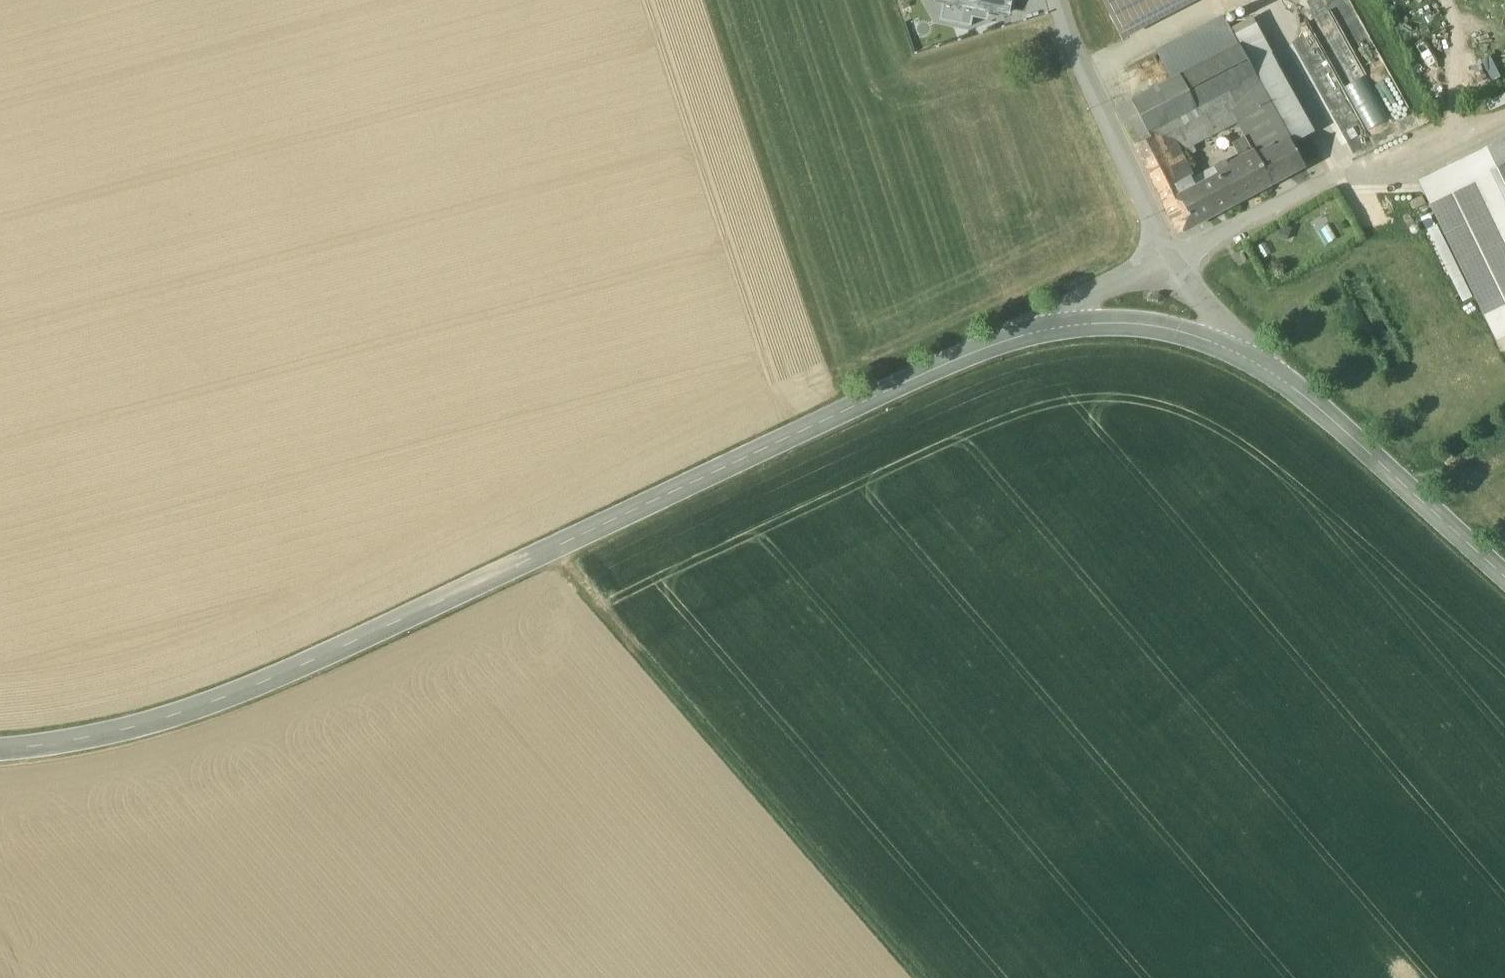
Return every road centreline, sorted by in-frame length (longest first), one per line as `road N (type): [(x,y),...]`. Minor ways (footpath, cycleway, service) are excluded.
road 1 (secondary): [(1057,328),(967,353),(248,690),(152,722),(0,749)]
road 2 (track): [(920,977),(548,550)]
road 3 (secondary): [(1504,575),(1286,381),(1225,347)]
road 4 (residential): [(1174,257),(1444,140)]
road 5 (residential): [(1174,257),(1058,0)]
road 6 (secondary): [(1225,347),(1133,324),(1057,328)]
road 7 (residential): [(1057,328),(1087,298),(1174,257)]

